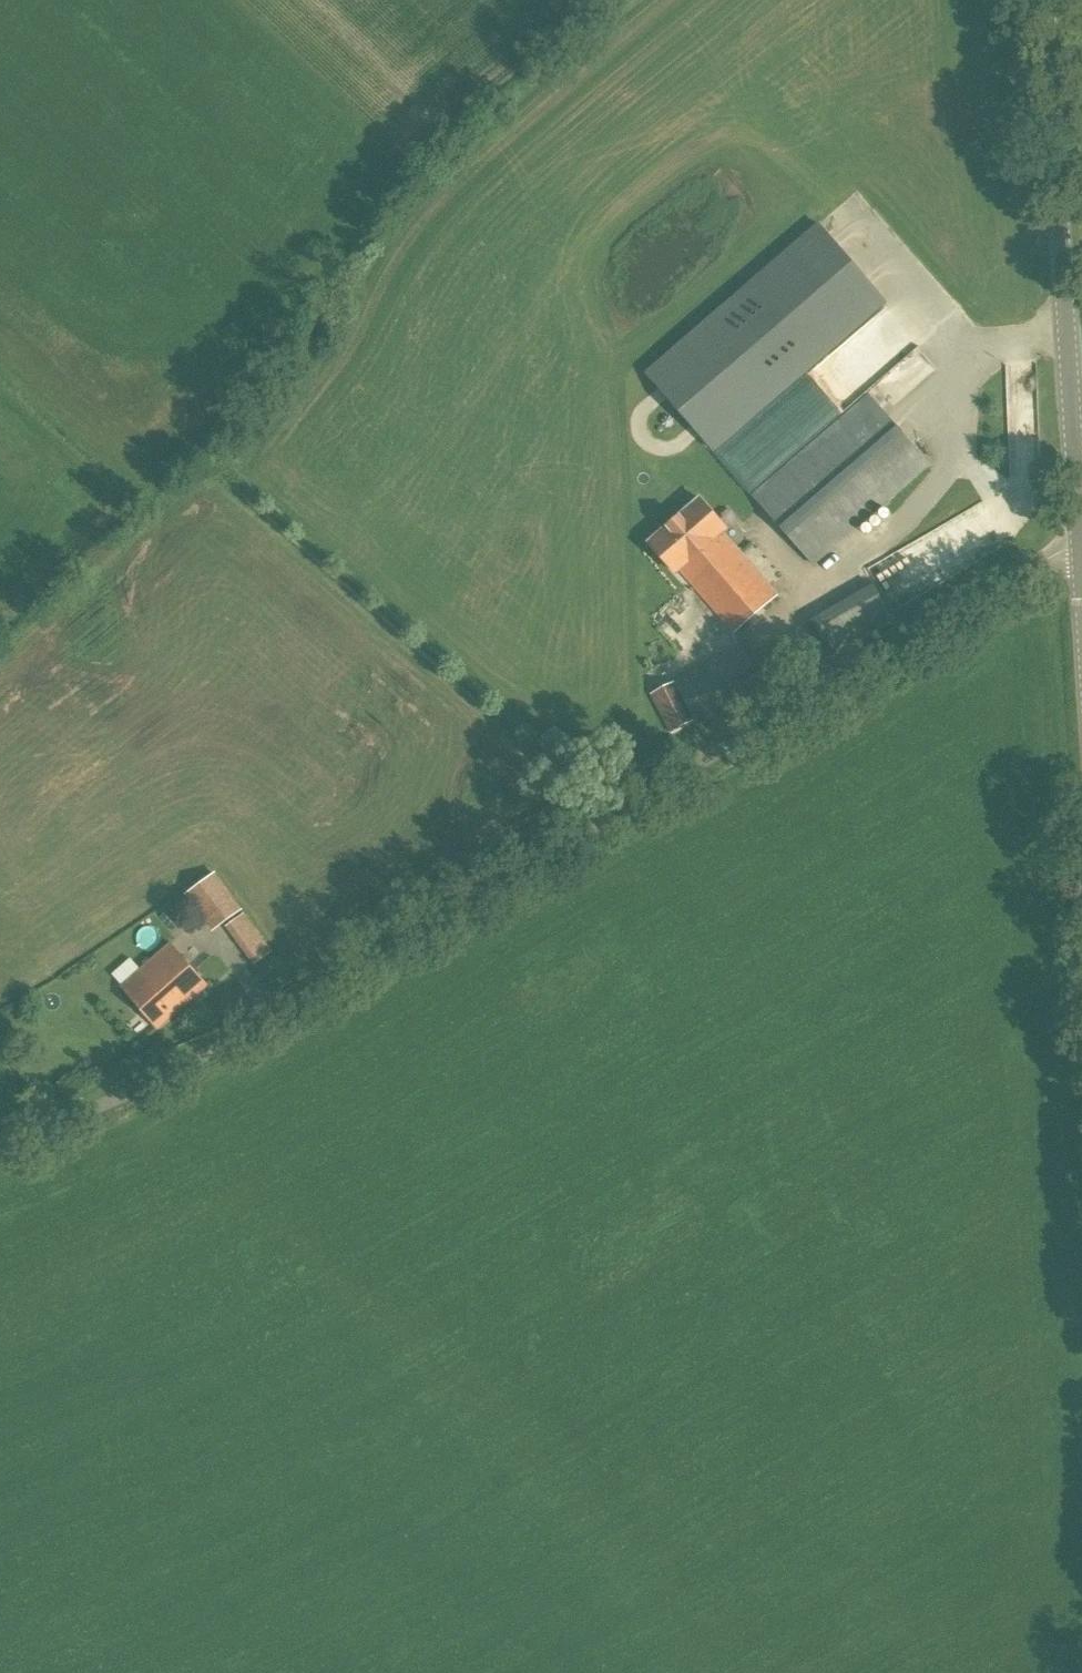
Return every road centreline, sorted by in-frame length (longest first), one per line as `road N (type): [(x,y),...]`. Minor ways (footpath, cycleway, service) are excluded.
road 1 (unclassified): [(0,1146),(179,1071),(1078,537)]
road 2 (secondary): [(1078,537),(1042,0)]

